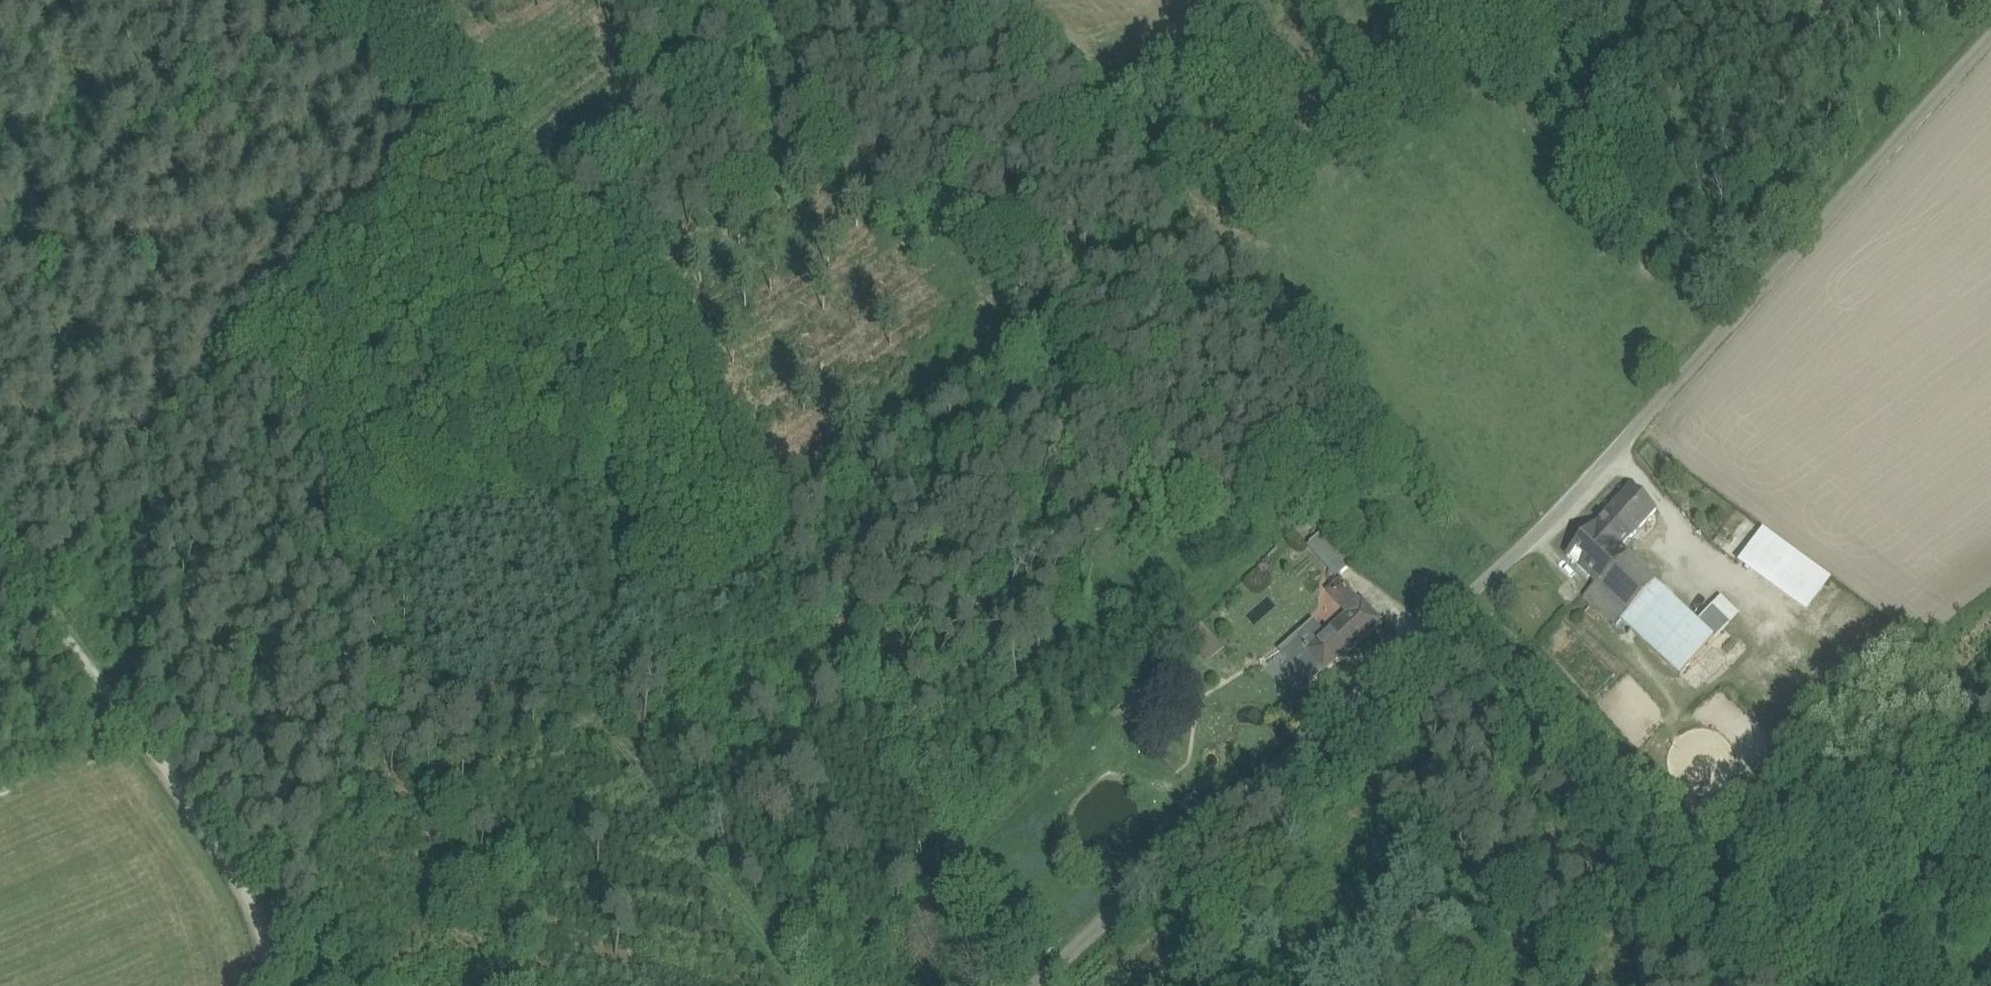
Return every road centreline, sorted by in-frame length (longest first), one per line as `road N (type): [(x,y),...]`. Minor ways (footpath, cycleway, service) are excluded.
road 1 (unclassified): [(1070,985),(1519,554),(1990,39)]
road 2 (track): [(288,985),(263,906),(197,787),(0,551)]
road 3 (track): [(809,985),(646,774)]

